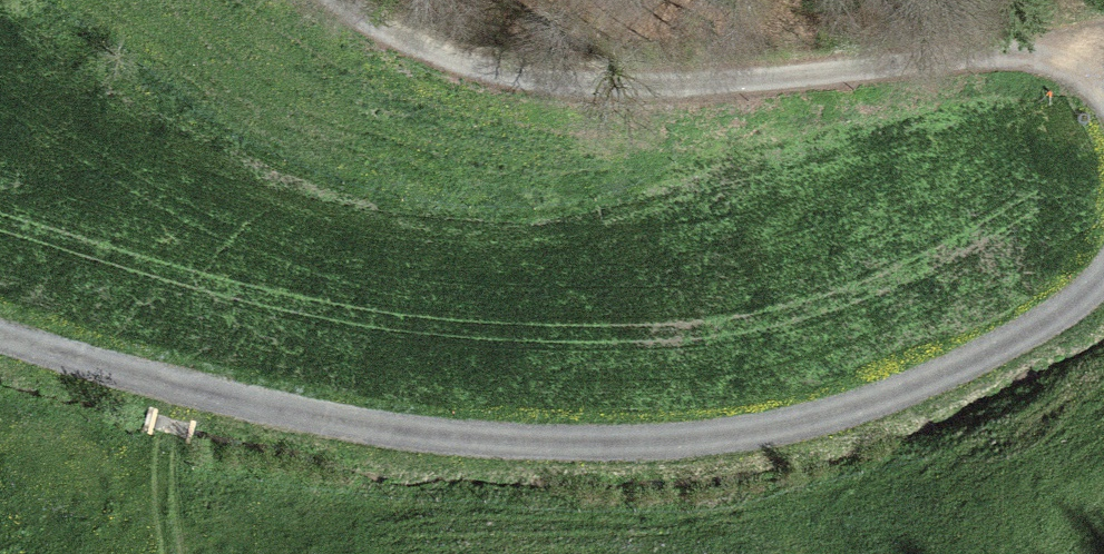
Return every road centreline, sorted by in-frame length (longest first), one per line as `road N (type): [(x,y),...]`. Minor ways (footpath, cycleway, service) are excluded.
road 1 (track): [(0,335),(186,388),(369,427),(510,442),(655,443),(769,430),(887,396),(1032,329),(1103,274)]
road 2 (track): [(1103,90),(1073,69),(1008,54),(655,85),(539,82),(426,52),(334,0)]

